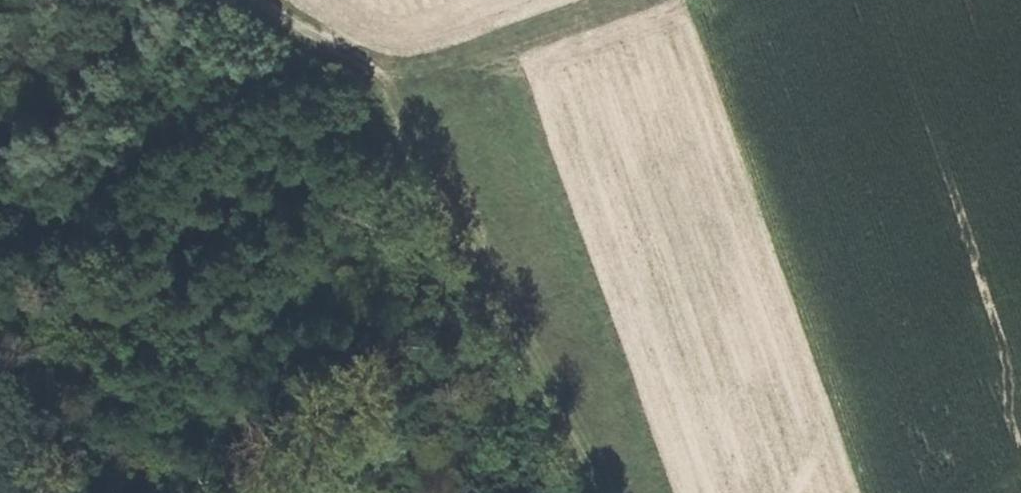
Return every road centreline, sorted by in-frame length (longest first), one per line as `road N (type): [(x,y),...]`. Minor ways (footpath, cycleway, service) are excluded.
road 1 (track): [(613,492),(400,74)]
road 2 (track): [(400,74),(615,0)]
road 3 (track): [(400,74),(281,0)]

